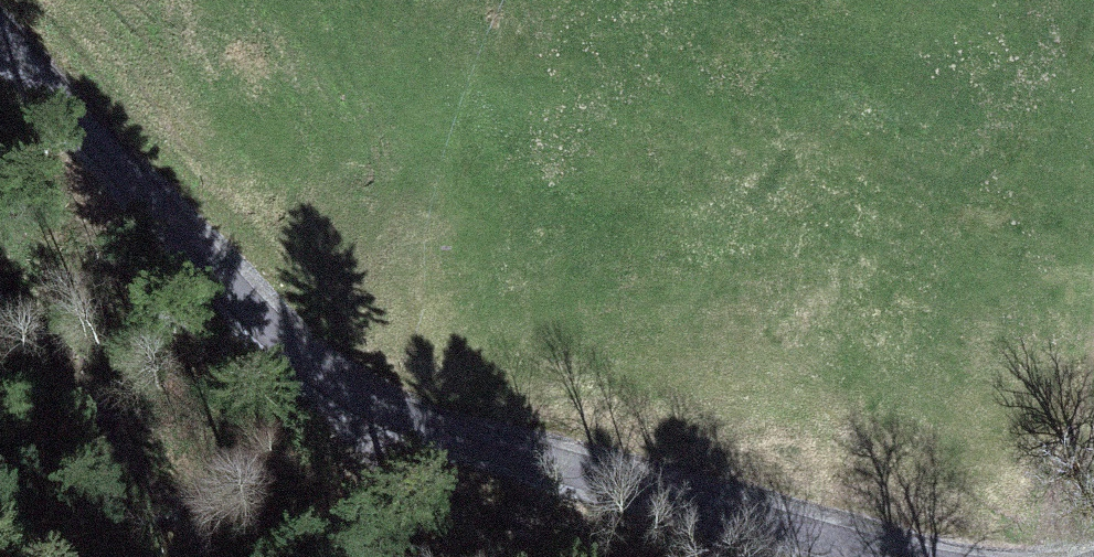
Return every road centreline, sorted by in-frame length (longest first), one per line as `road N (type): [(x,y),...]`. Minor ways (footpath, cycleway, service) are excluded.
road 1 (track): [(878,556),(364,413),(0,29)]
road 2 (track): [(364,413),(366,445),(538,556)]
road 3 (track): [(1060,556),(1093,421)]

